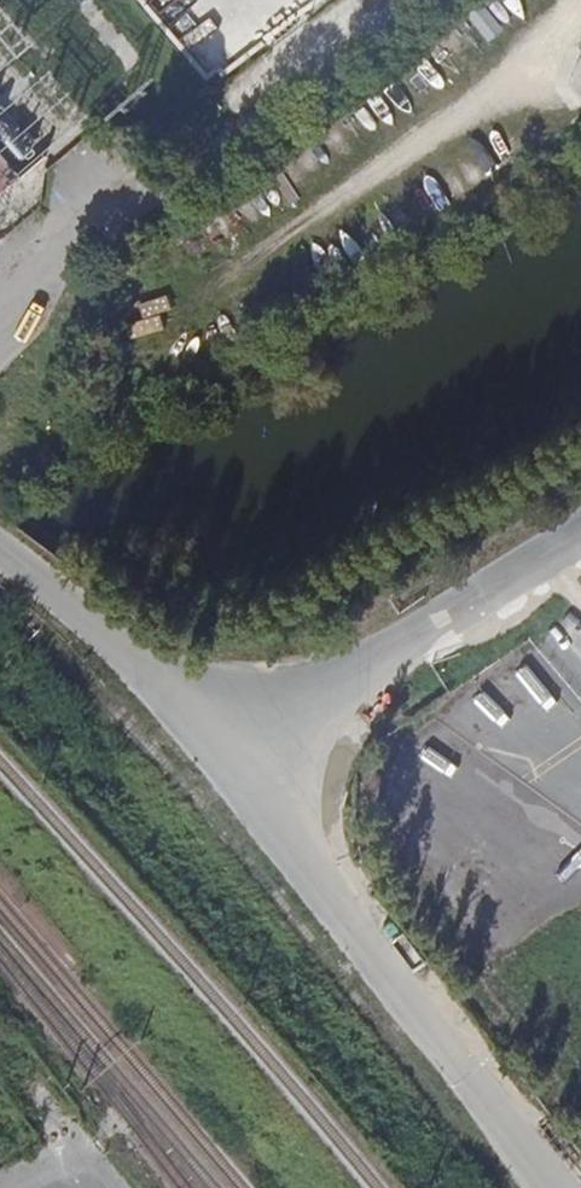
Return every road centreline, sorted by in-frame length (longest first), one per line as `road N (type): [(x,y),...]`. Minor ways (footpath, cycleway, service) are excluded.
road 1 (unclassified): [(410,646),(196,738),(0,554)]
road 2 (unclassified): [(371,0),(72,231),(16,339)]

